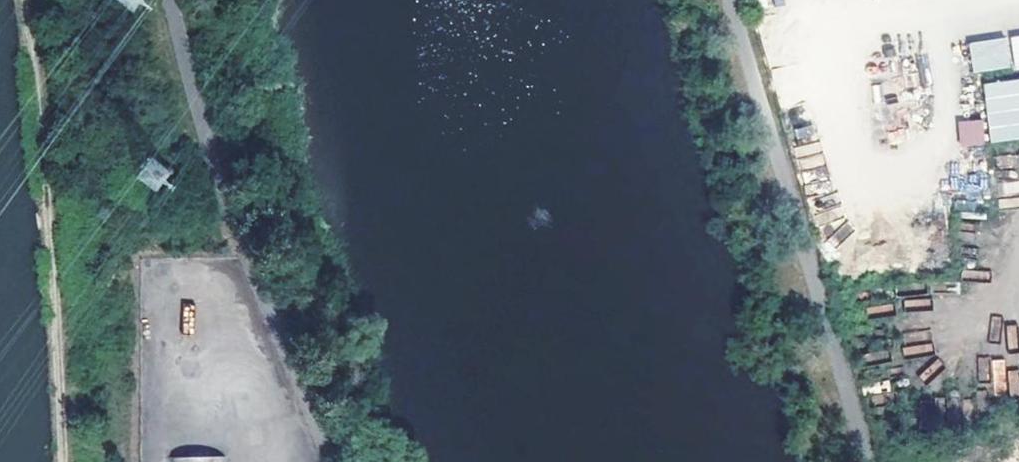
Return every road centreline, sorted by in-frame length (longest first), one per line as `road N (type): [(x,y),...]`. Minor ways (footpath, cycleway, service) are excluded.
road 1 (residential): [(909,0),(1012,461)]
road 2 (track): [(24,0),(47,167),(62,461)]

